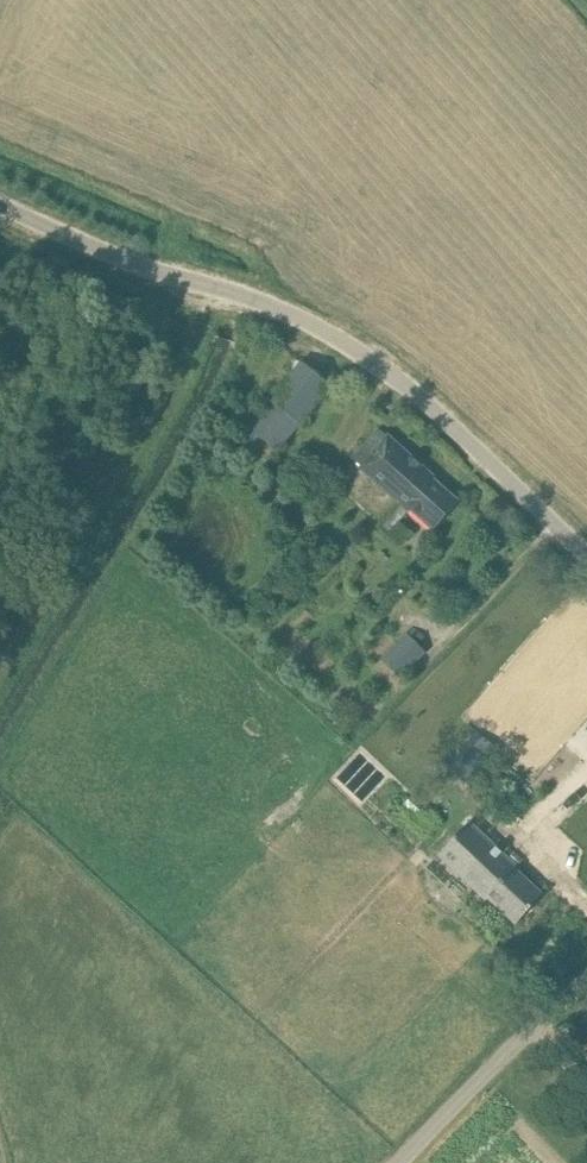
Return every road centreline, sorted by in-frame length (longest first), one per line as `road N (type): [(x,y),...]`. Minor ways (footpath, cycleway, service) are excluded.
road 1 (unclassified): [(586,562),(370,356),(300,317),(122,260),(0,205)]
road 2 (unclassified): [(401,1162),(462,1090),(586,981)]

